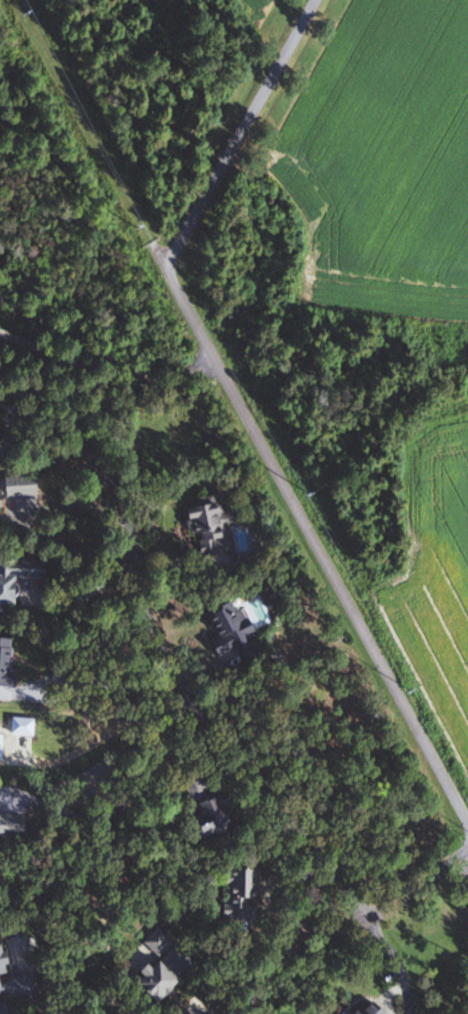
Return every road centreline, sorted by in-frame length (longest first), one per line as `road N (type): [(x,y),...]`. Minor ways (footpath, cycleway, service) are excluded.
road 1 (residential): [(166,267),(467,826)]
road 2 (residential): [(367,918),(319,838),(188,701),(166,608),(112,474)]
road 3 (residential): [(188,701),(159,719),(120,777),(107,859),(83,879),(80,897),(90,911),(105,912),(113,900),(107,859)]
road 4 (residential): [(316,0),(166,267)]
road 5 (residential): [(467,852),(208,1013)]
road 6 (residential): [(218,363),(147,388),(129,368),(80,348),(0,293)]
road 7 (residential): [(93,469),(112,474),(118,434),(93,413),(78,426),(78,446),(93,469)]

